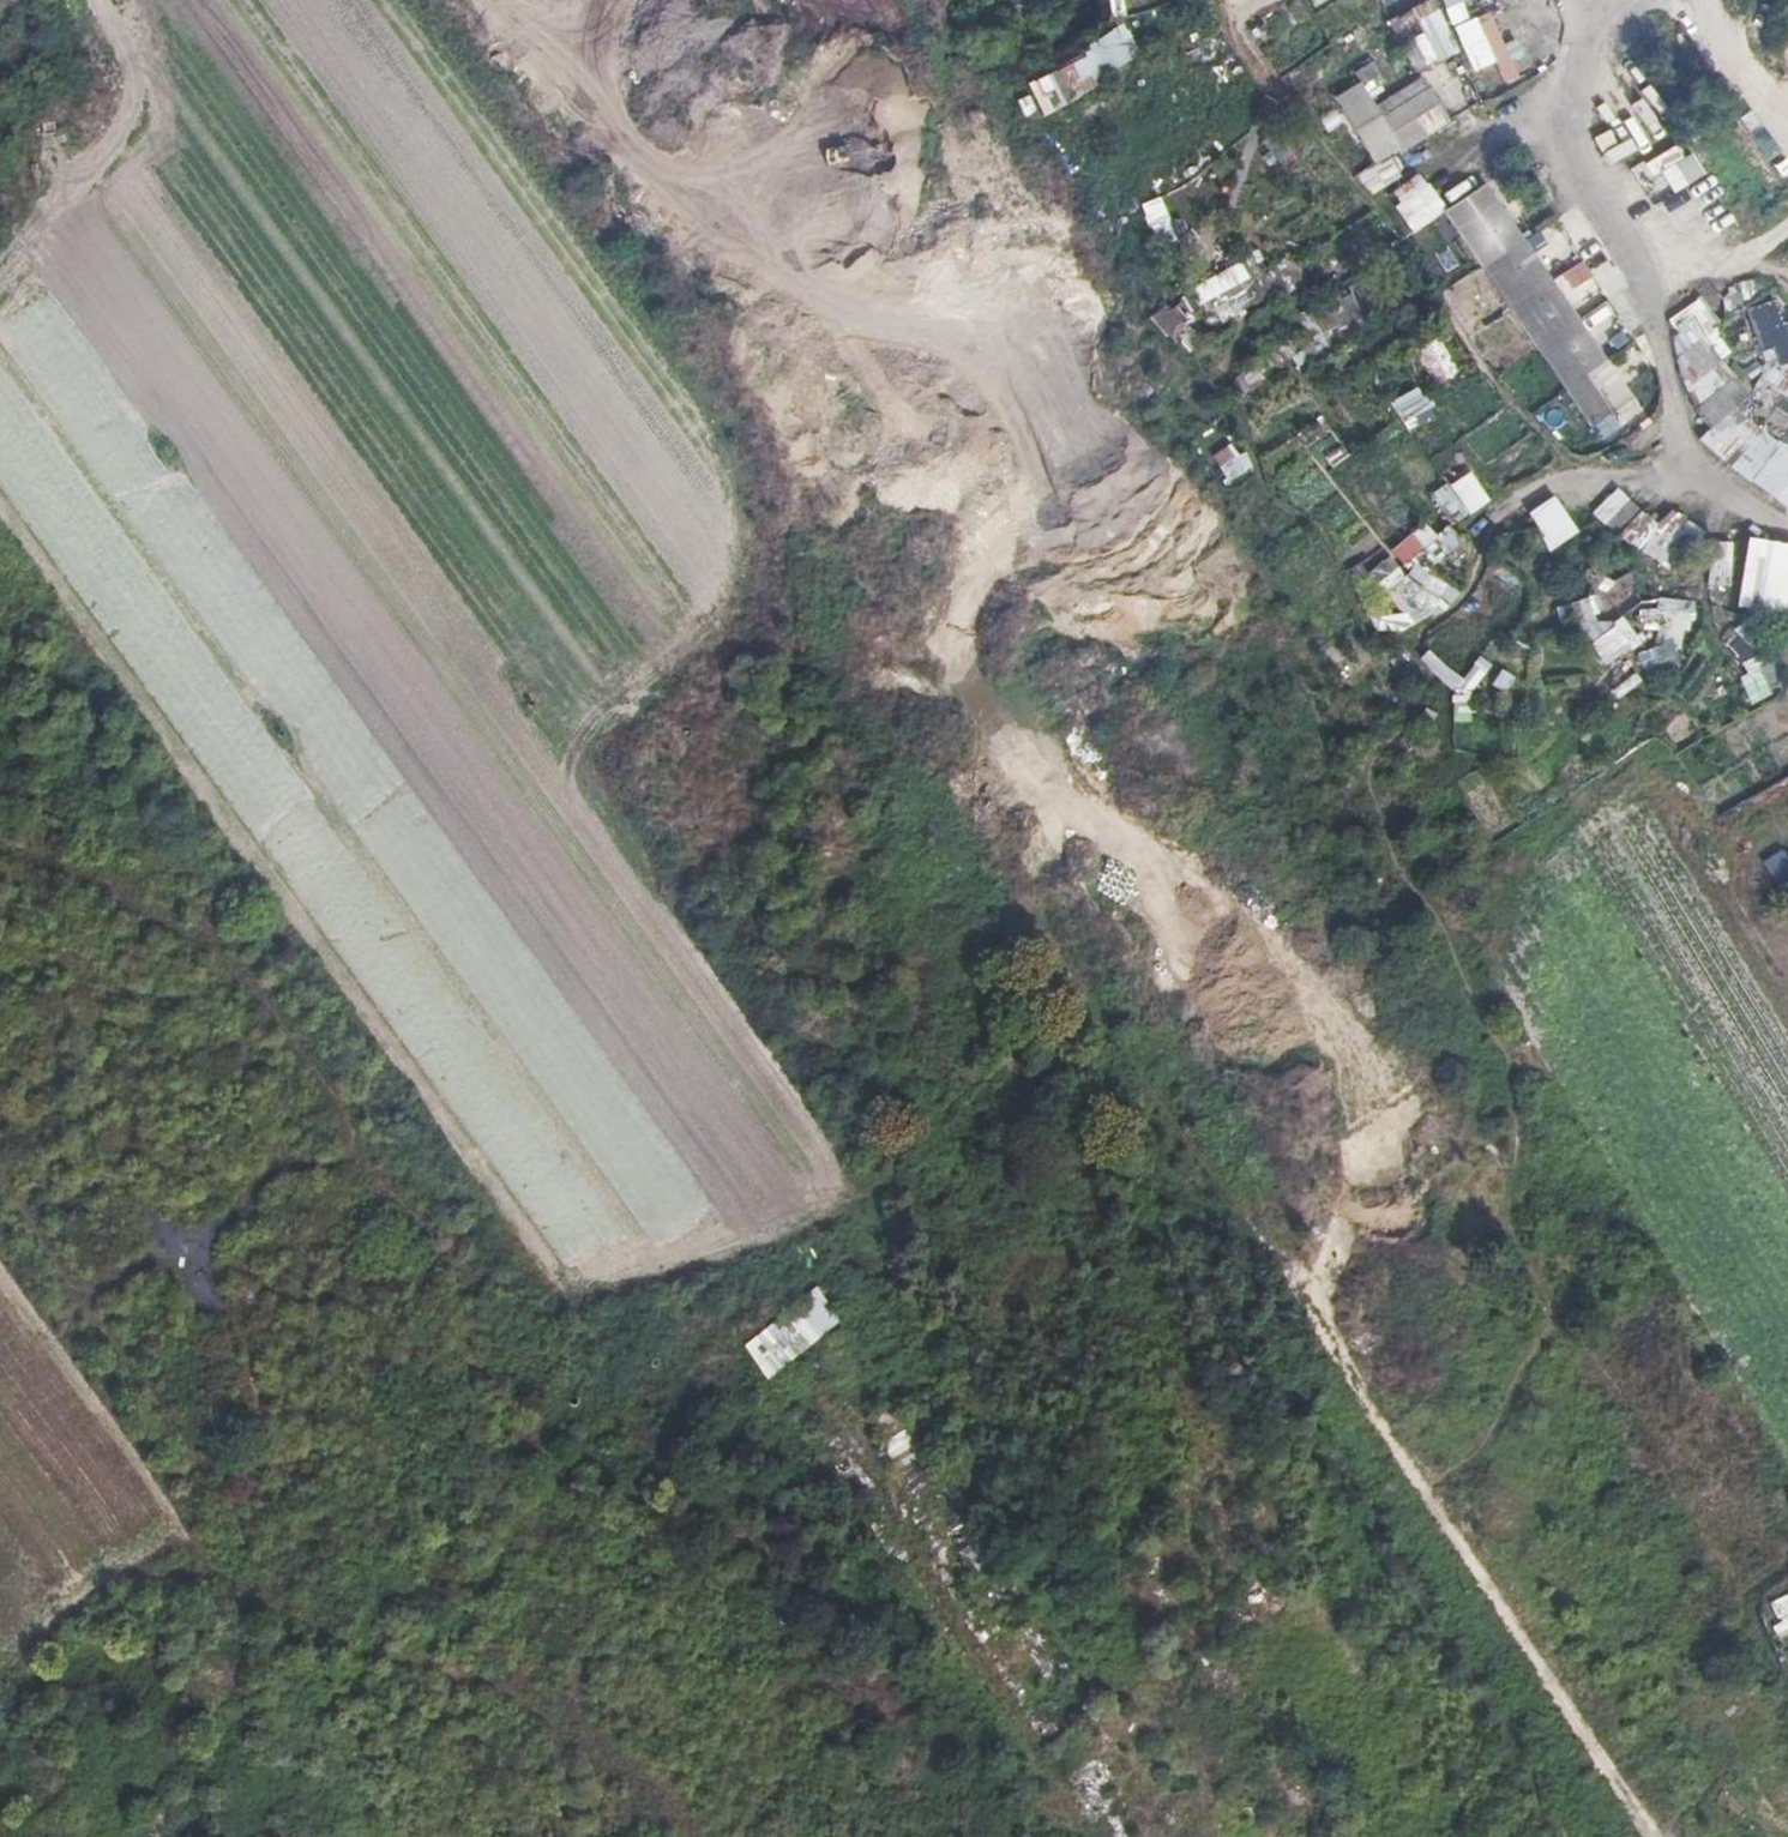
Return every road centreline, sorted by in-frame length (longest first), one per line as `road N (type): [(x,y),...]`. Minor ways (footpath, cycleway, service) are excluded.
road 1 (track): [(483,0),(672,294),(821,482),(931,780),(1667,1836)]

